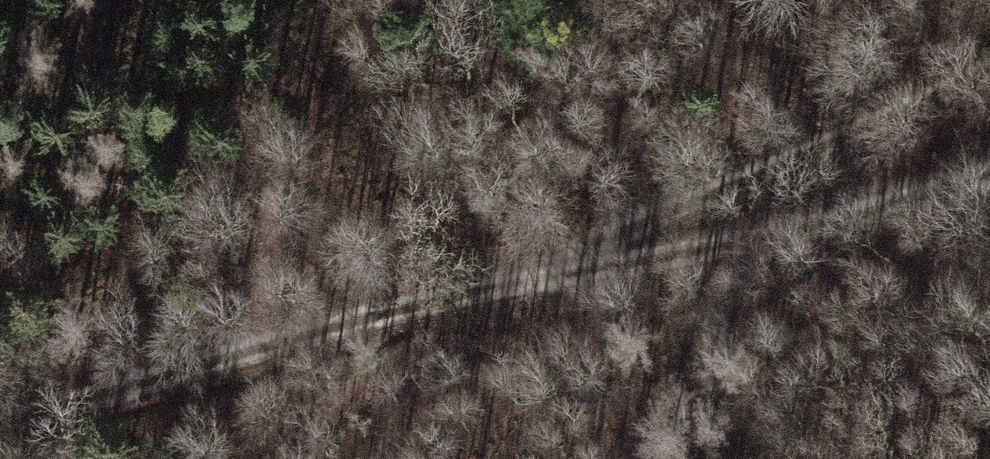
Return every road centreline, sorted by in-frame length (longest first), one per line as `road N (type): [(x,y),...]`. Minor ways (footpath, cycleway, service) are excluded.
road 1 (track): [(989,187),(966,198),(623,255),(0,423)]
road 2 (track): [(989,69),(623,255)]
road 3 (track): [(536,282),(227,458)]

